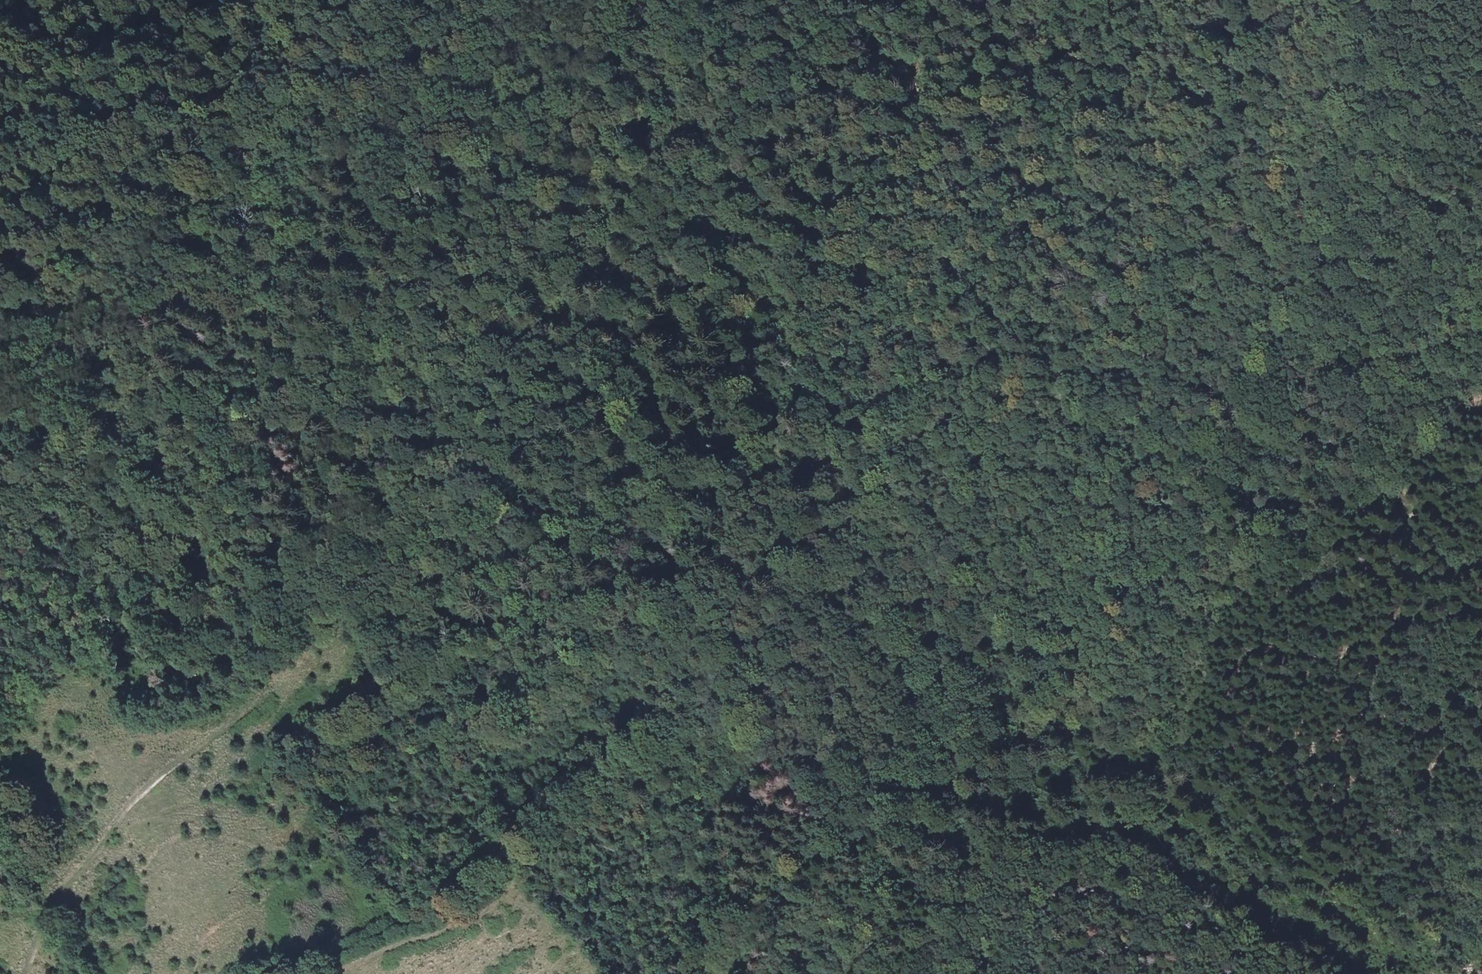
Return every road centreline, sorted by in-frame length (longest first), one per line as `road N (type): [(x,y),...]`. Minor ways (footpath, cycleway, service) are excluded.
road 1 (track): [(1481,468),(1406,515),(1346,503),(1292,525),(1247,567),(1163,723),(1157,805),(1128,826),(972,839),(885,832),(835,845),(789,877),(700,973)]
road 2 (track): [(25,973),(60,888),(123,810),(215,736)]

